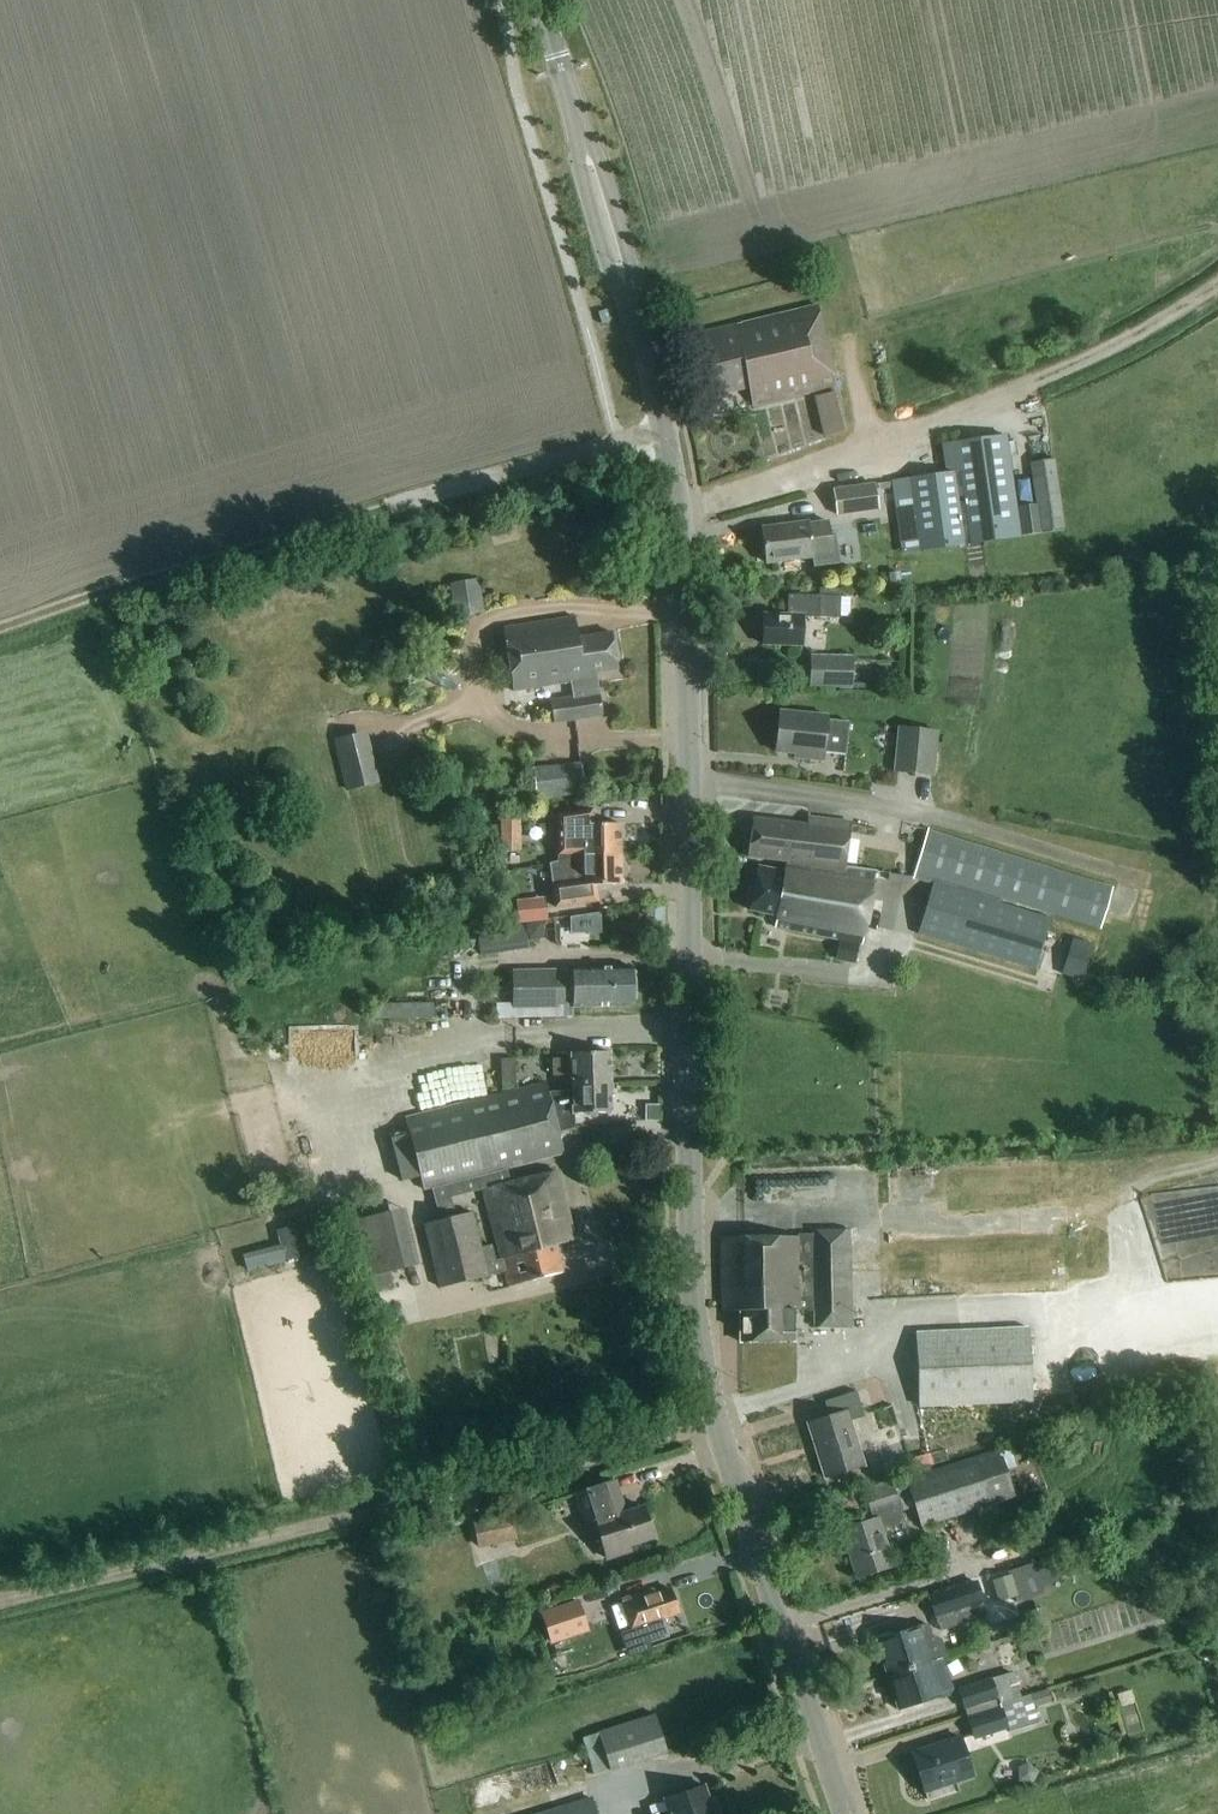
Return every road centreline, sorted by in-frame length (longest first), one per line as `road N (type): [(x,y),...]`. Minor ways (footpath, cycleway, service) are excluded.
road 1 (tertiary): [(845,1813),(766,1585),(697,1342),(683,541),(628,293)]
road 2 (track): [(0,1602),(715,1422)]
road 3 (track): [(616,443),(0,626)]
road 4 (track): [(1217,282),(1034,383)]
road 5 (tertiary): [(628,293),(631,263),(602,163),(584,144)]
road 6 (tertiary): [(584,144),(580,170),(608,269),(628,293)]
road 7 (tertiary): [(584,144),(541,0)]

